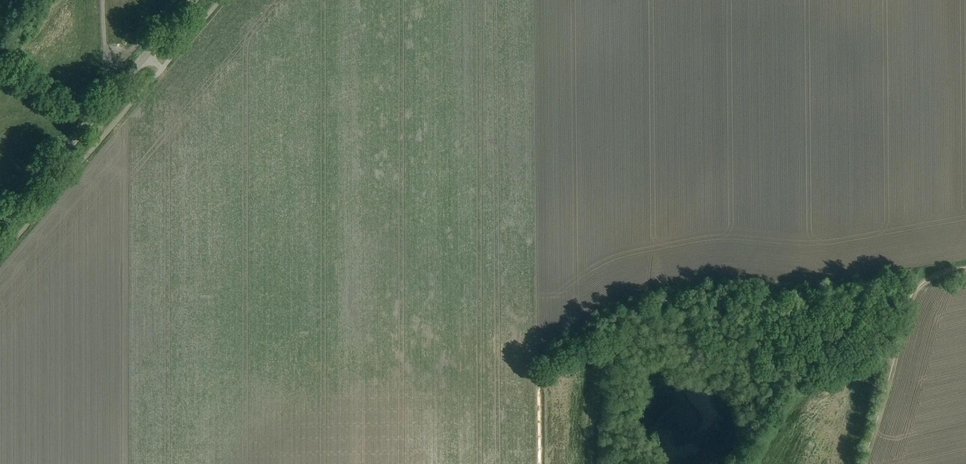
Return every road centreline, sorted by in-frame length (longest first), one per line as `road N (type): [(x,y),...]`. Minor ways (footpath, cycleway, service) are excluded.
road 1 (tertiary): [(0,227),(195,0)]
road 2 (track): [(862,463),(913,294),(965,270)]

